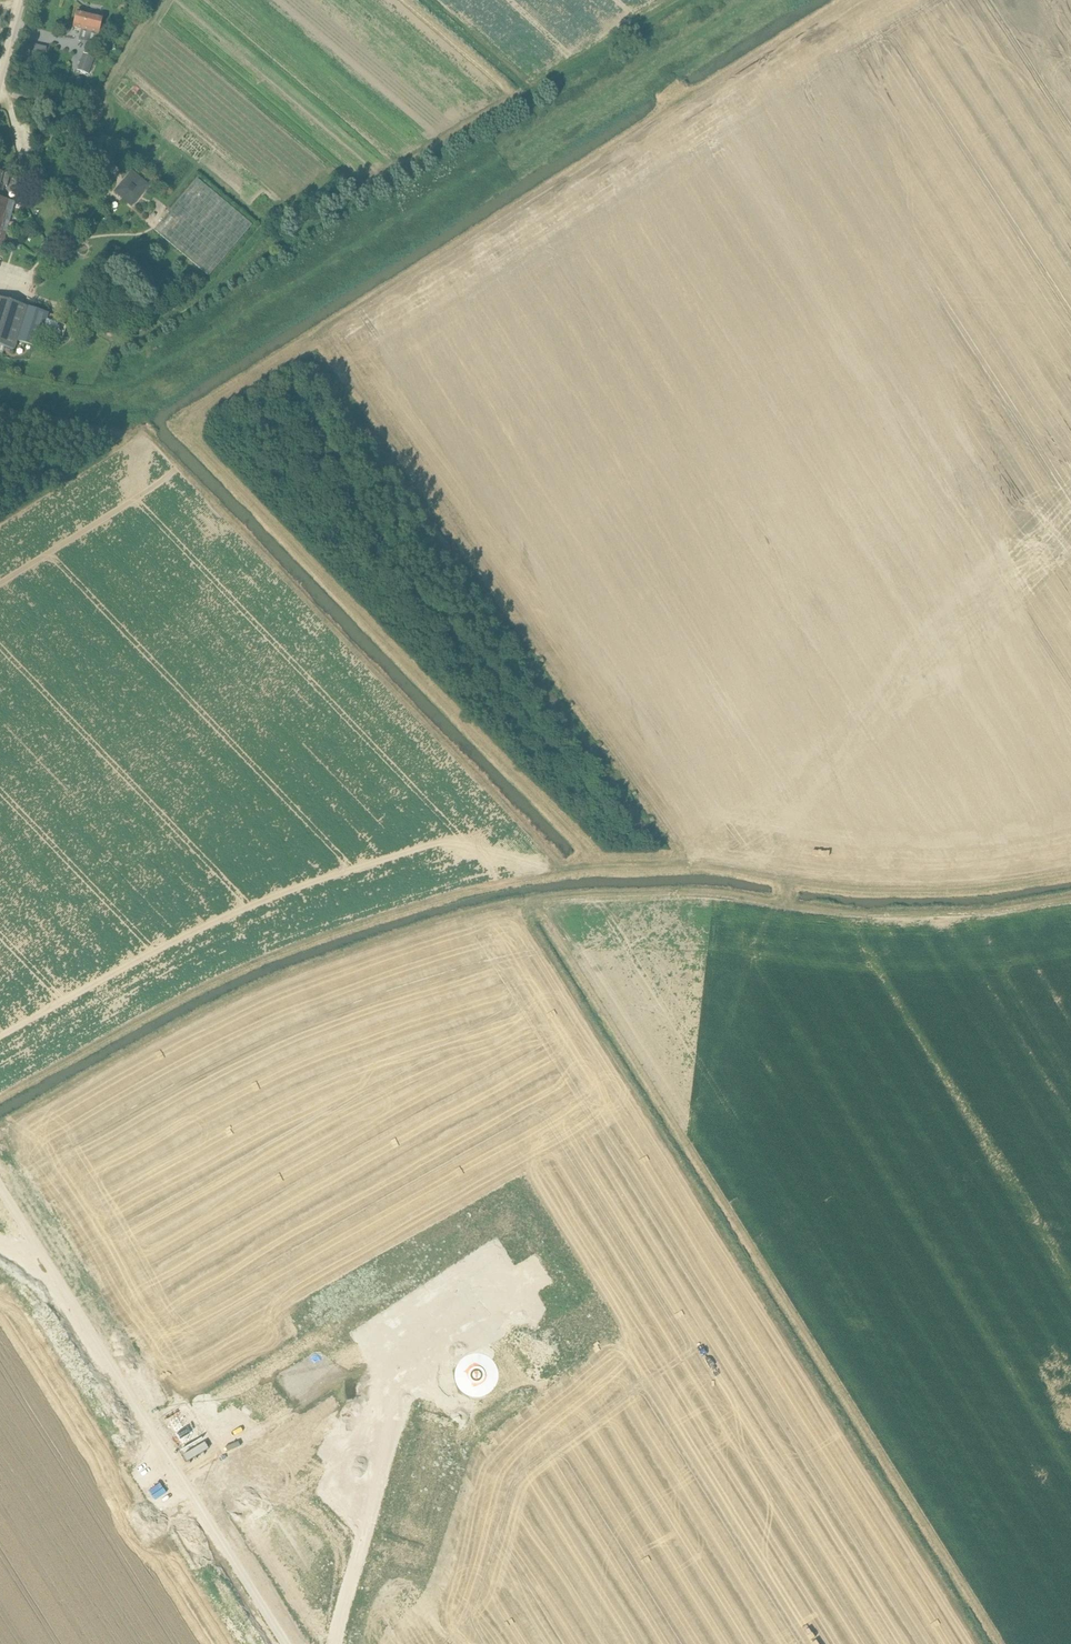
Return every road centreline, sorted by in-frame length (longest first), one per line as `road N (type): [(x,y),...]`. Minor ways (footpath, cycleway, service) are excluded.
road 1 (track): [(549,869),(686,864),(780,880),(793,907),(709,896),(554,899),(439,924),(292,972),(148,1042),(0,1130)]
road 2 (unclassified): [(287,1643),(0,1187)]
road 3 (track): [(793,907),(977,916),(1070,900)]

